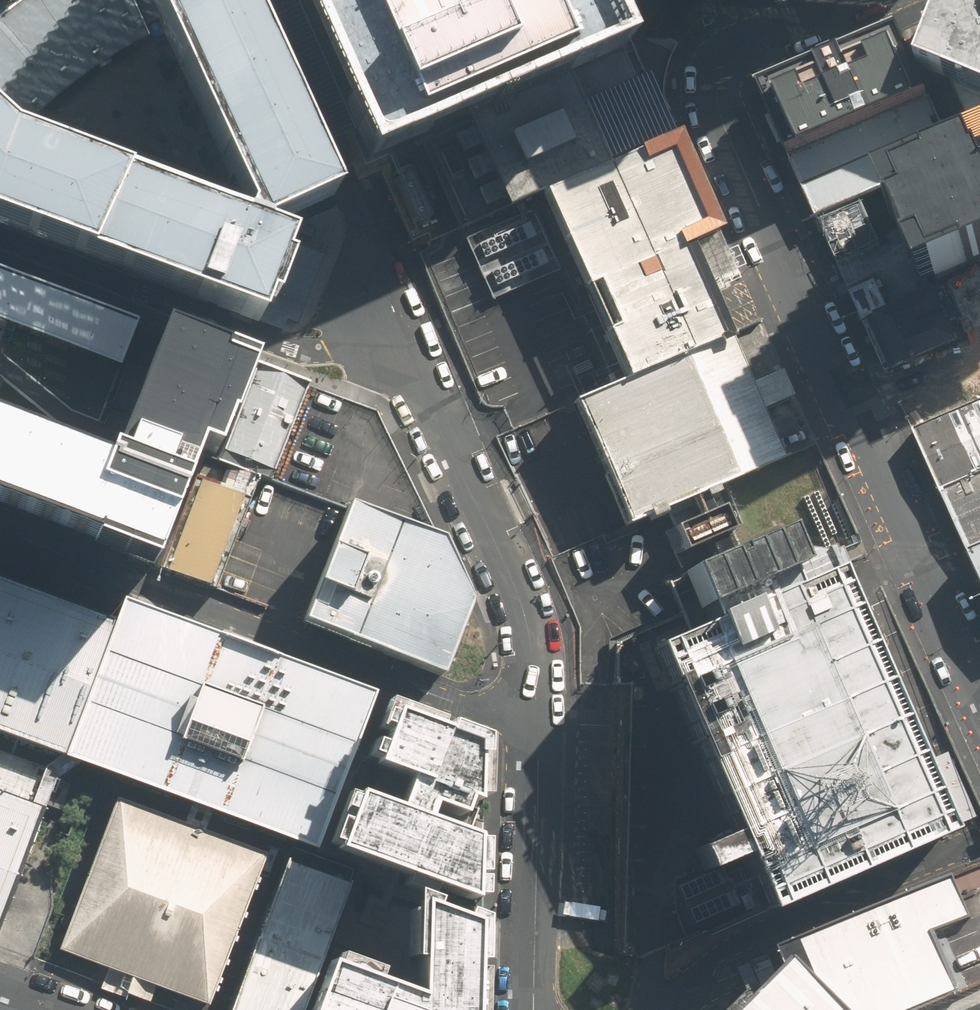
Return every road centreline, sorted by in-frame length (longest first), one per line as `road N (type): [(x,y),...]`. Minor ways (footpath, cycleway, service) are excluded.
road 1 (residential): [(728,66),(719,87),(723,126),(979,694)]
road 2 (residential): [(535,721),(438,698),(0,528)]
road 3 (residential): [(535,721),(533,658),(516,595),(384,322)]
road 4 (residential): [(0,247),(285,347),(326,346),(384,322)]
road 5 (residential): [(534,1009),(535,721)]
road 6 (residential): [(728,66),(849,0)]

